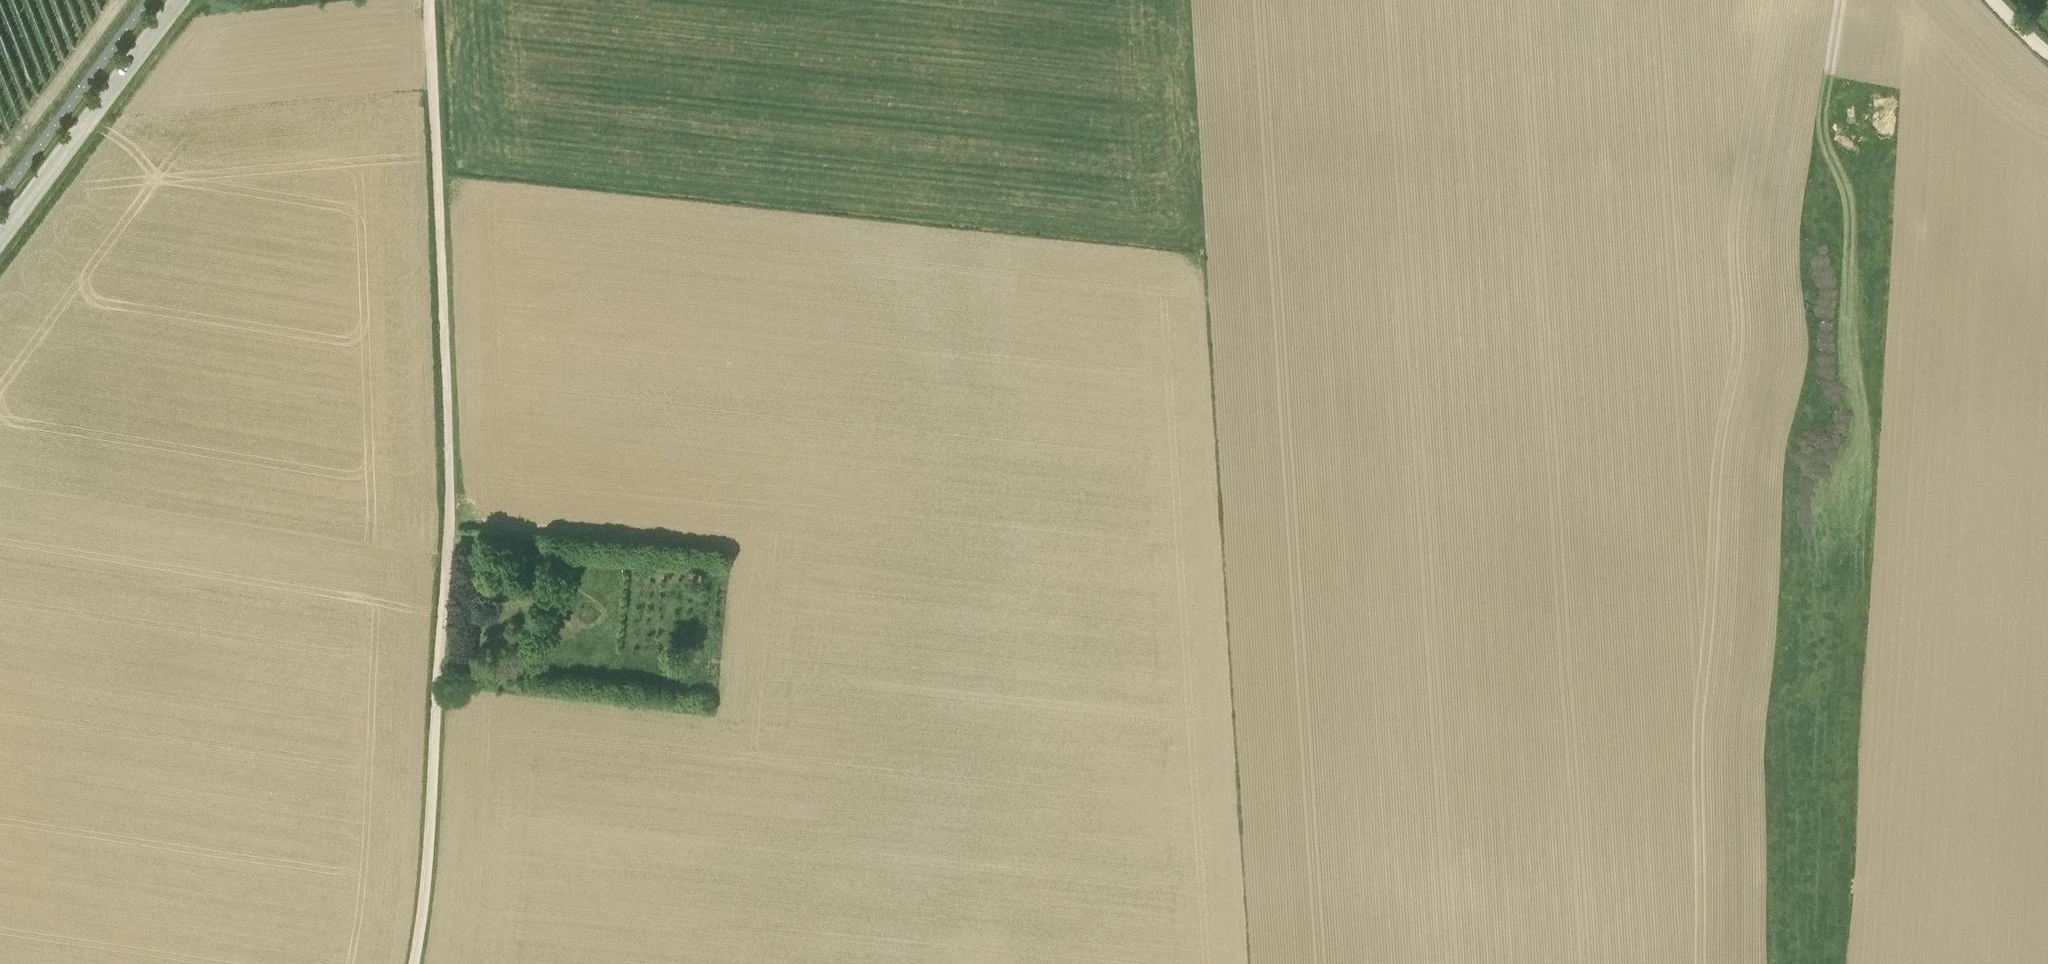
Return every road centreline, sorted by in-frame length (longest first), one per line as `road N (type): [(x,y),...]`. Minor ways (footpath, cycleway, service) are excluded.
road 1 (track): [(411,963),(449,529),(426,0)]
road 2 (tertiary): [(0,238),(177,0)]

